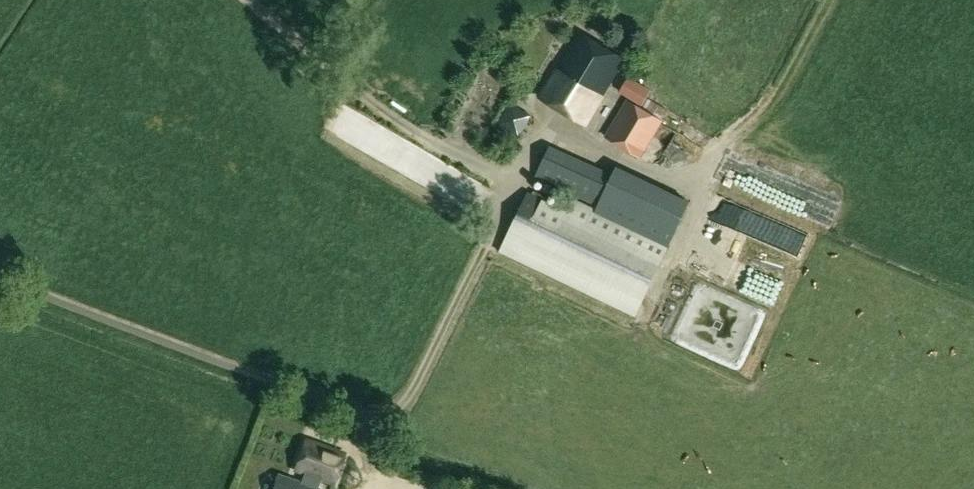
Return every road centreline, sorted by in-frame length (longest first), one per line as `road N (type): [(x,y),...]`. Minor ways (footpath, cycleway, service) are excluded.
road 1 (unclassified): [(245,0),(372,103),(515,185),(404,395),(375,414),(351,411),(0,280)]

